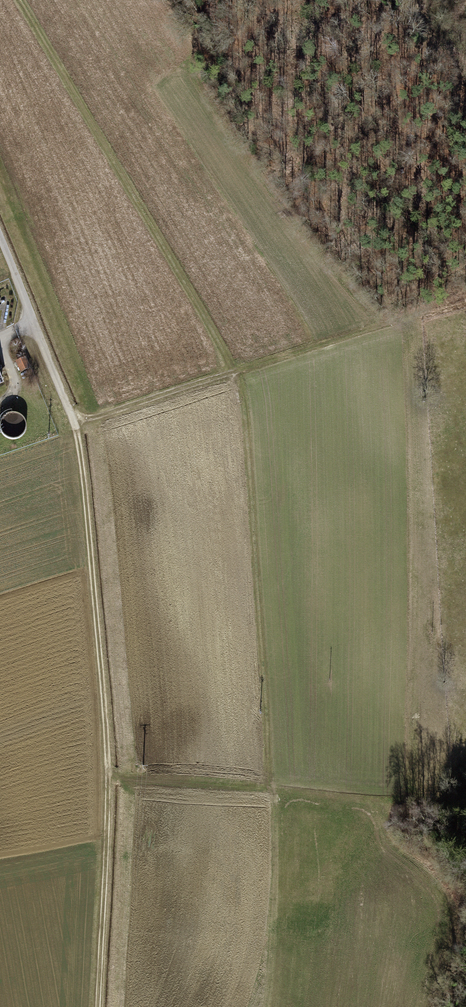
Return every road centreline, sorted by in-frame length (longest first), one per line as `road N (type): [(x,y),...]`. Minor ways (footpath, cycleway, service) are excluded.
road 1 (track): [(15,0),(239,371),(268,794),(108,779)]
road 2 (track): [(0,240),(76,424),(82,474),(108,779),(101,1006)]
road 3 (track): [(76,424),(465,306)]

